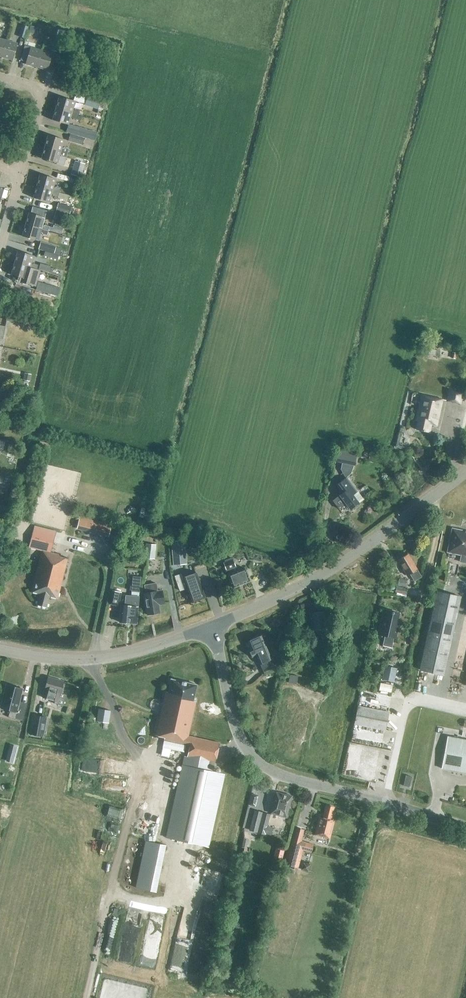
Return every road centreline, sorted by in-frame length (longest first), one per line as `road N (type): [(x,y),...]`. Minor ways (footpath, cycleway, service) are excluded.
road 1 (tertiary): [(465,827),(283,776),(252,757),(237,733),(213,627)]
road 2 (tertiary): [(213,627),(322,575),(465,472)]
road 3 (tertiary): [(213,627),(93,660),(0,650)]

